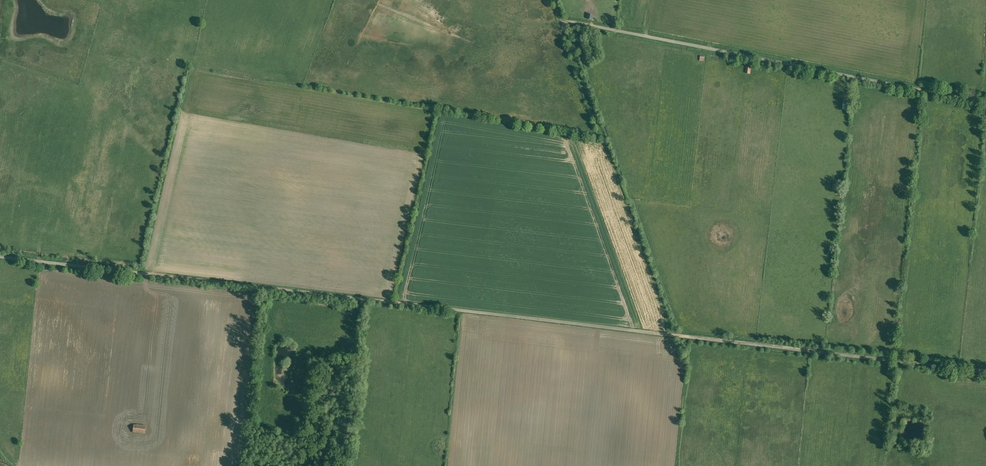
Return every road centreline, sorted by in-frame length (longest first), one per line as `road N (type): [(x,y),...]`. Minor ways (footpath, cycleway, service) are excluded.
road 1 (track): [(985,371),(0,253)]
road 2 (track): [(985,103),(571,22)]
road 3 (track): [(0,138),(11,0)]

